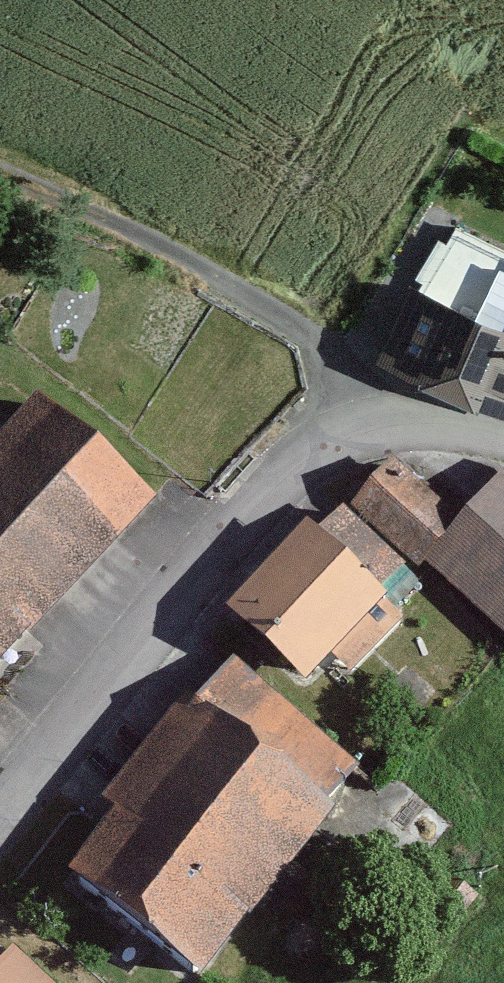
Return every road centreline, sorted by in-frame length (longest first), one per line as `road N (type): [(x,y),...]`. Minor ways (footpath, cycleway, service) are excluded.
road 1 (residential): [(503,433),(419,423),(366,430),(318,449),(283,480),(0,814)]
road 2 (track): [(0,173),(116,223),(254,300),(311,342),(344,380),(366,430)]

